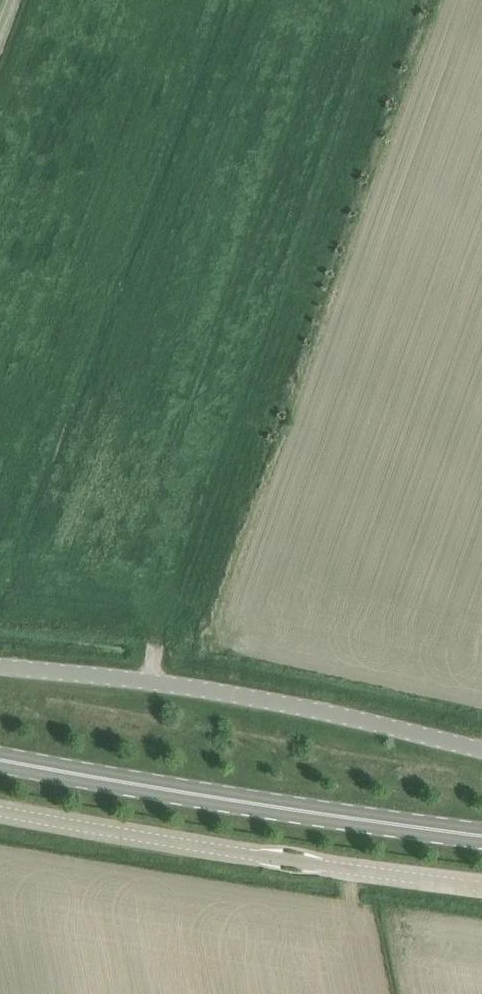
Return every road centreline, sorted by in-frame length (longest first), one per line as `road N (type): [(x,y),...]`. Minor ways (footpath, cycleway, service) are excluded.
road 1 (unclassified): [(481,748),(235,696),(0,666)]
road 2 (secondary): [(481,835),(0,758)]
road 3 (unclassified): [(481,886),(0,809)]

